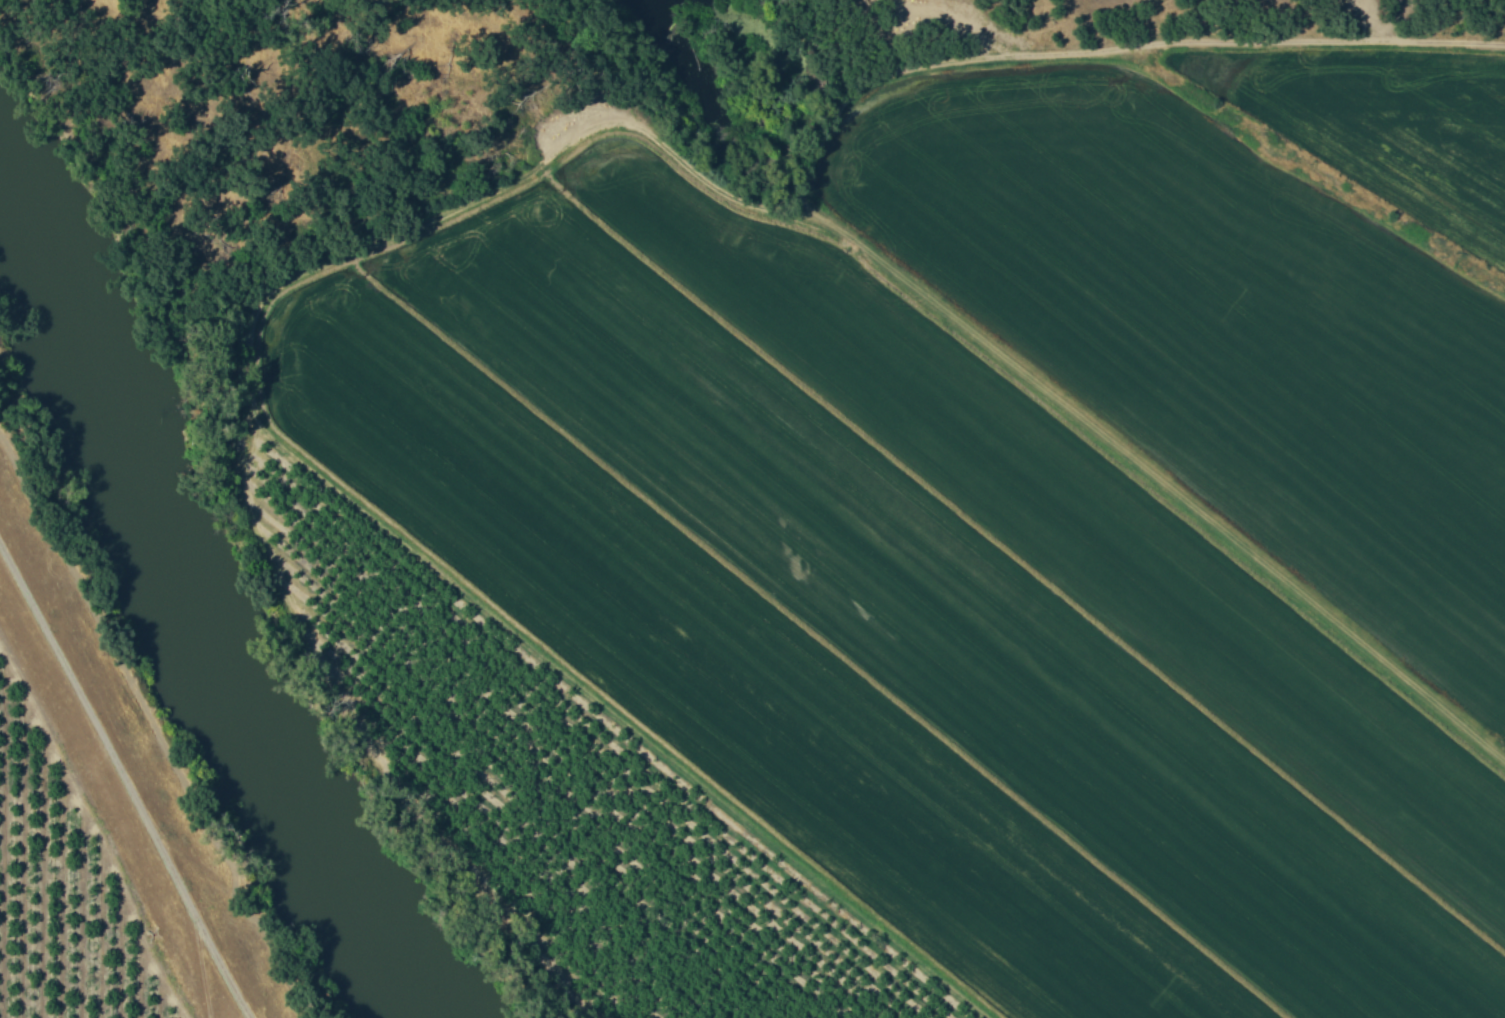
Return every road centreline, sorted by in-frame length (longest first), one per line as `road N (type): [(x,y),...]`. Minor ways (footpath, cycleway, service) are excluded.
road 1 (track): [(251,1017),(0,544)]

